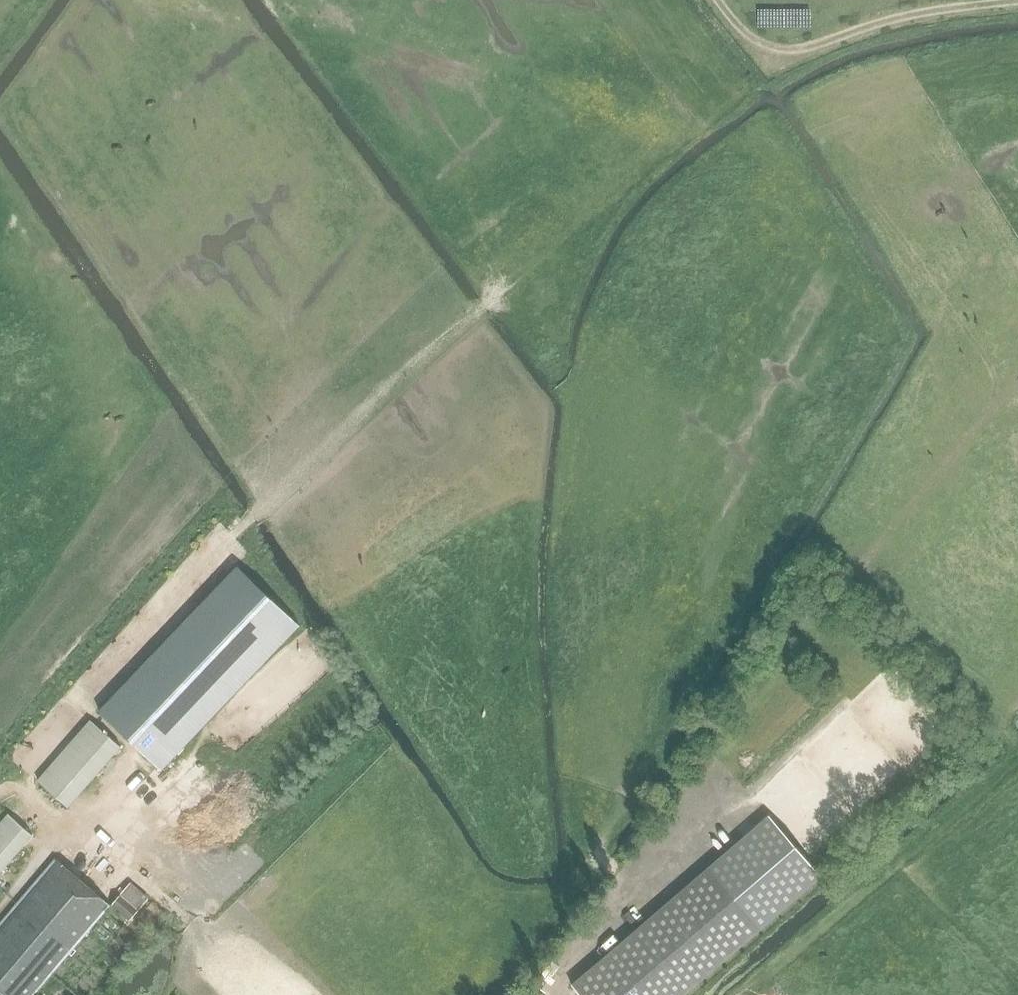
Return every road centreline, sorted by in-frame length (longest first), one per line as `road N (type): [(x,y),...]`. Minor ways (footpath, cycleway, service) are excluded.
road 1 (track): [(1014,0),(877,22),(781,55),(759,53),(719,0)]

